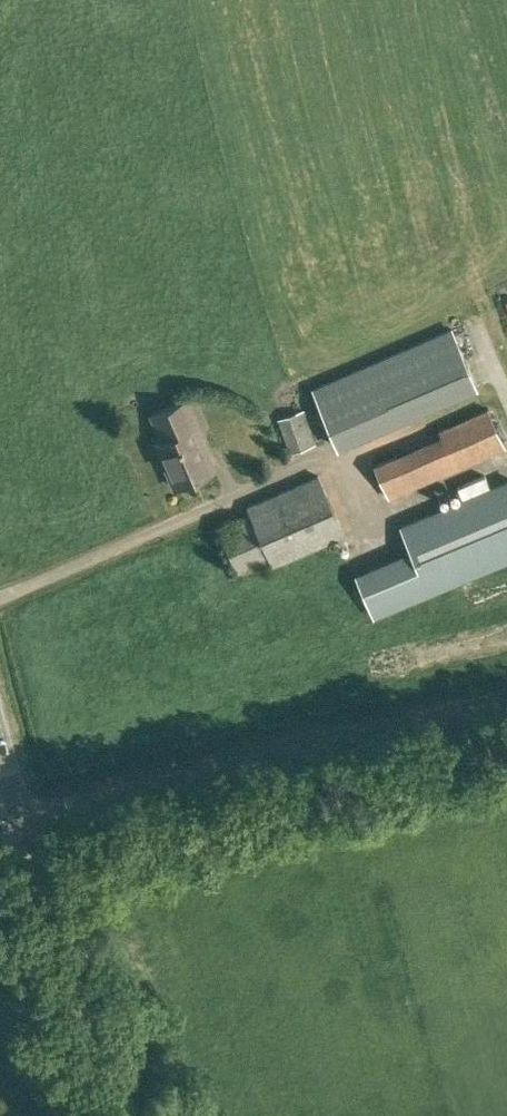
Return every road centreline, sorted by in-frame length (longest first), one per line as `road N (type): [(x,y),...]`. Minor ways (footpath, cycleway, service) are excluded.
road 1 (unclassified): [(20,816),(506,705)]
road 2 (tertiary): [(148,1115),(20,816)]

